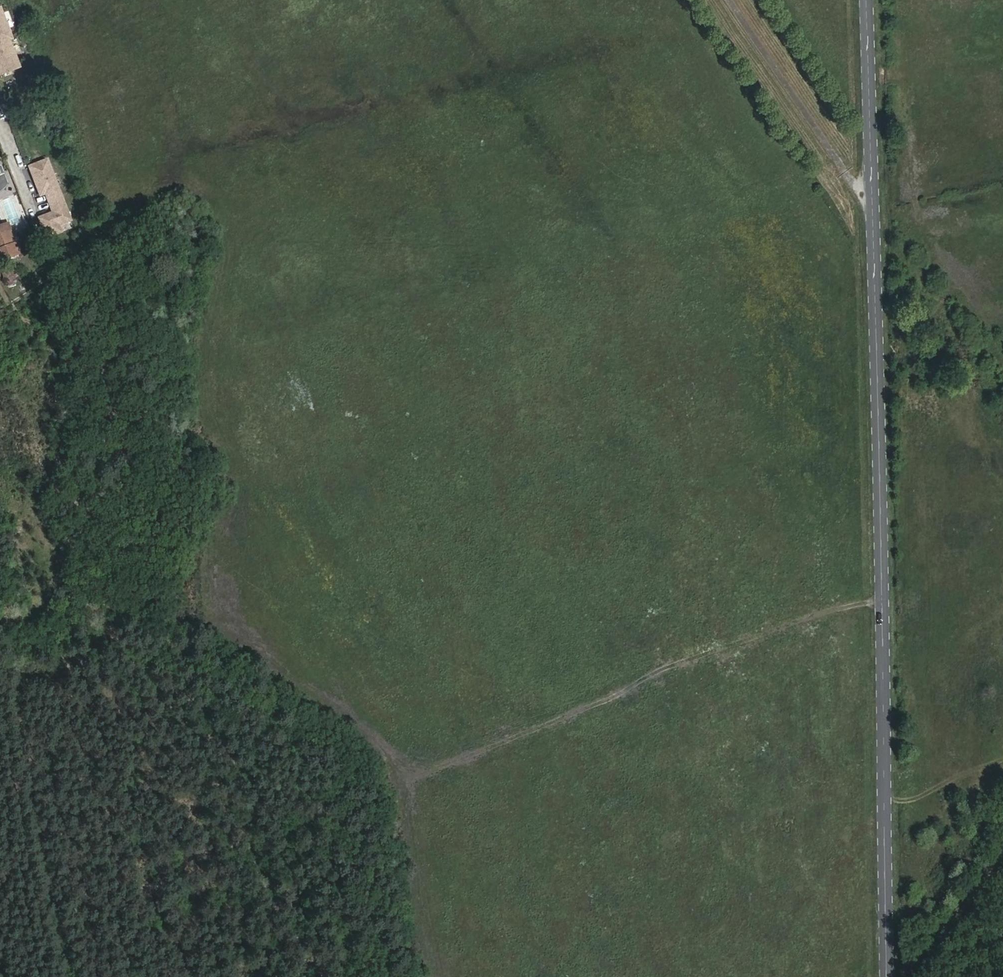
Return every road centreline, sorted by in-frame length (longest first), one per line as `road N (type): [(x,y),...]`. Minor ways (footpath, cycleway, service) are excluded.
road 1 (secondary): [(868,0),(892,976)]

